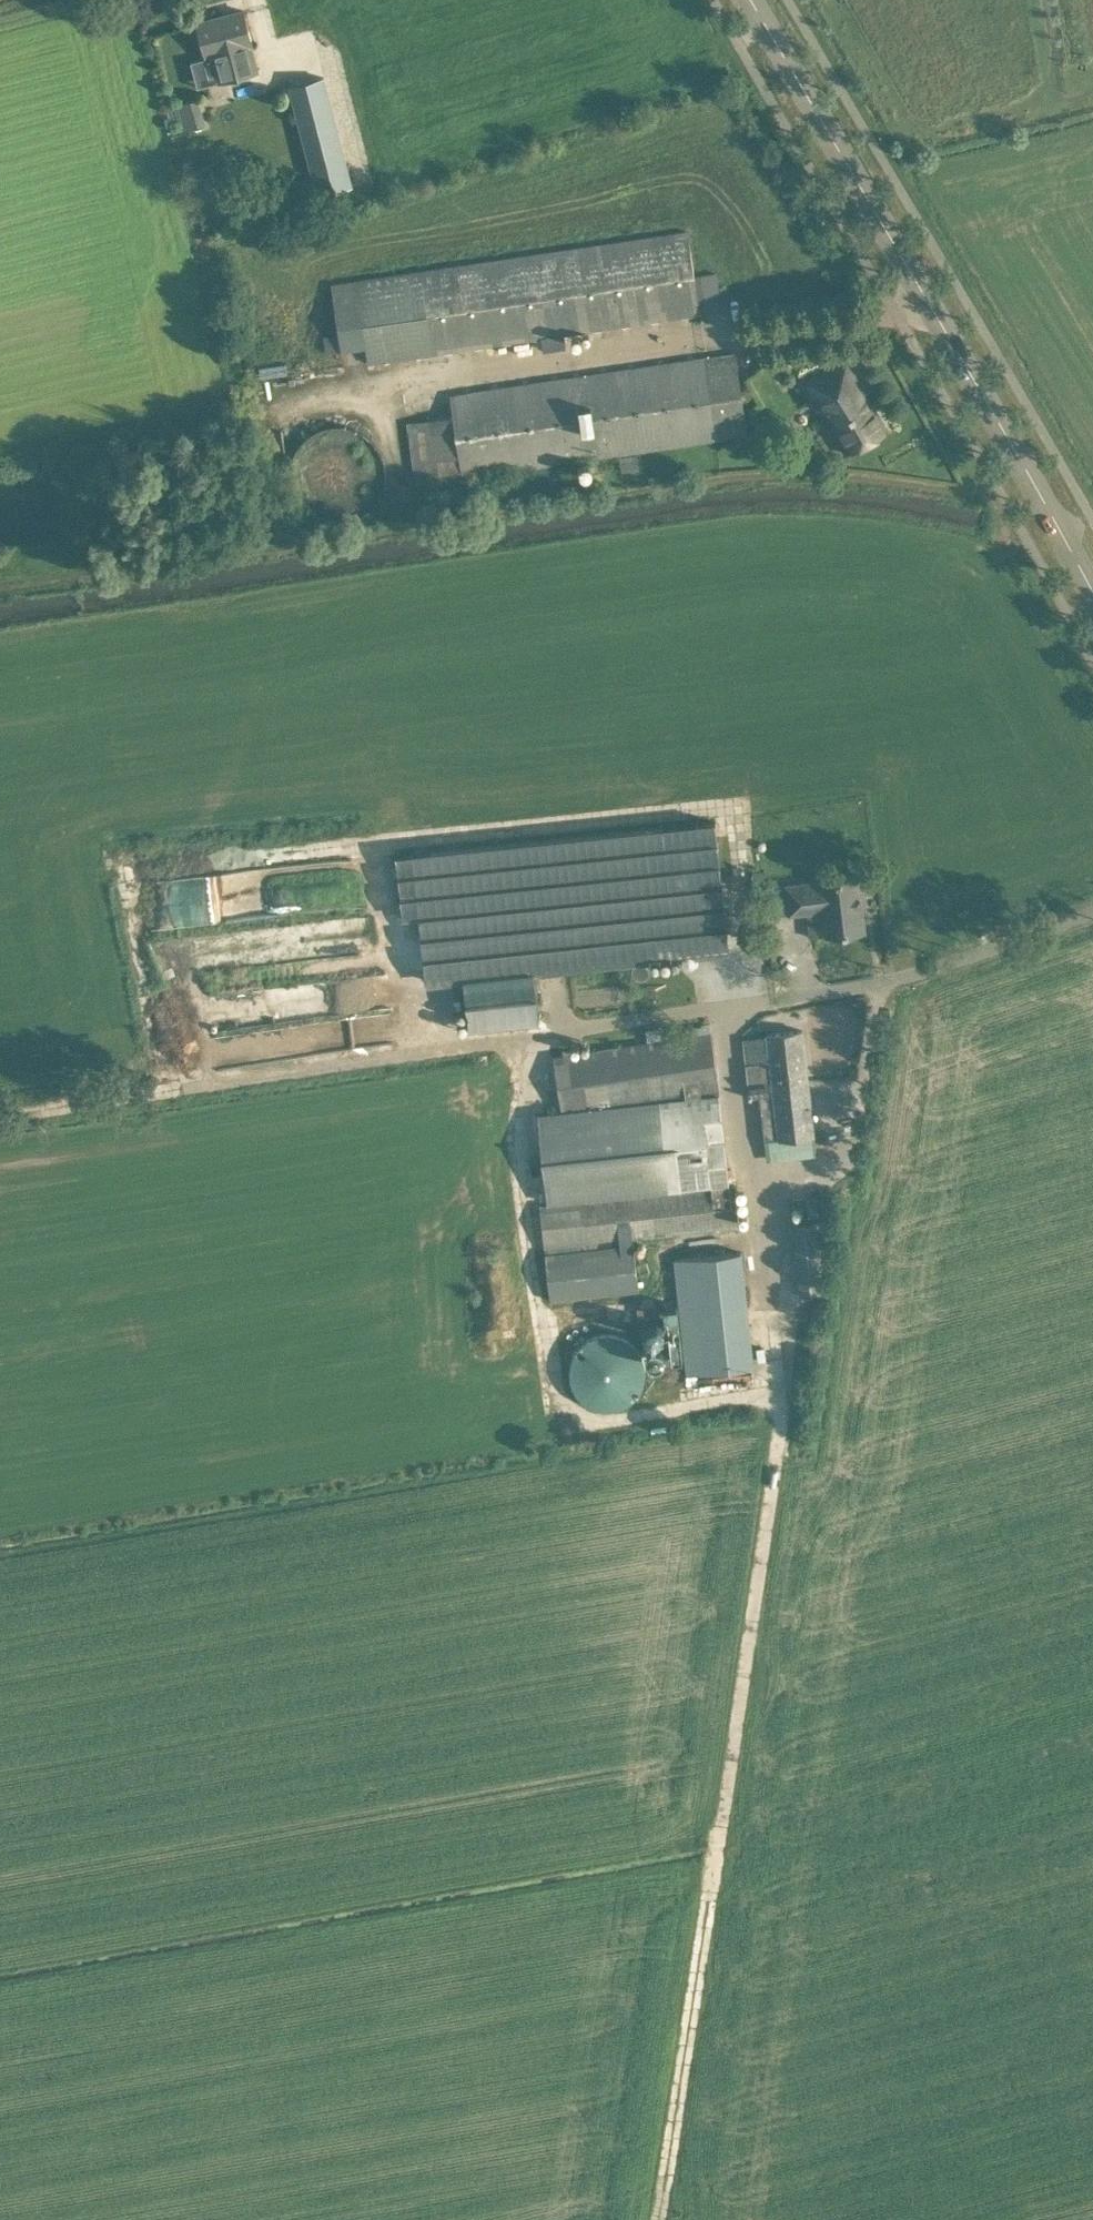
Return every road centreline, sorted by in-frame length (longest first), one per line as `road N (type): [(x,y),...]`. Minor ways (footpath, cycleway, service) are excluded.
road 1 (track): [(793,1374),(664,2219)]
road 2 (secondary): [(1092,591),(753,0)]

